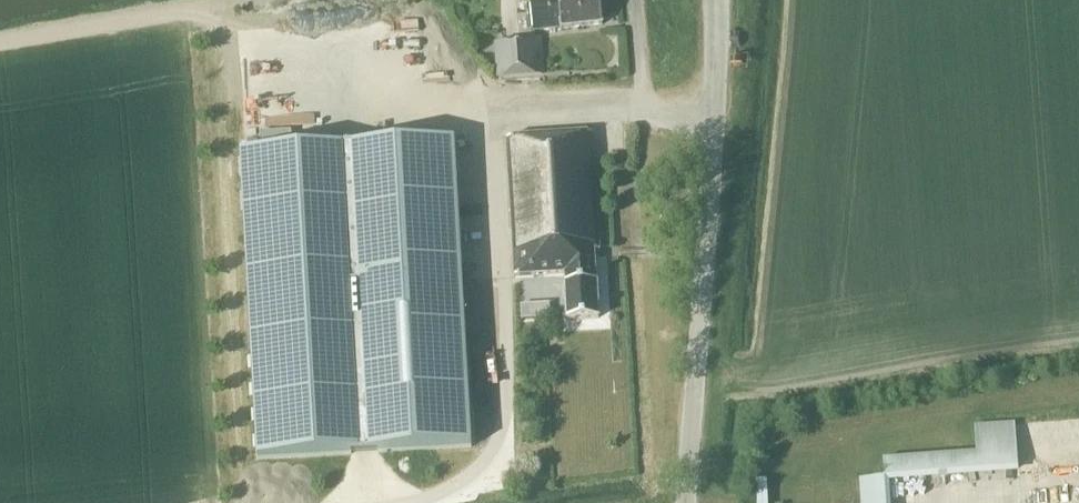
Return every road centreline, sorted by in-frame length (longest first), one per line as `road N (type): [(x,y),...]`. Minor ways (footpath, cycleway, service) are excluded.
road 1 (tertiary): [(685,502),(716,0)]

